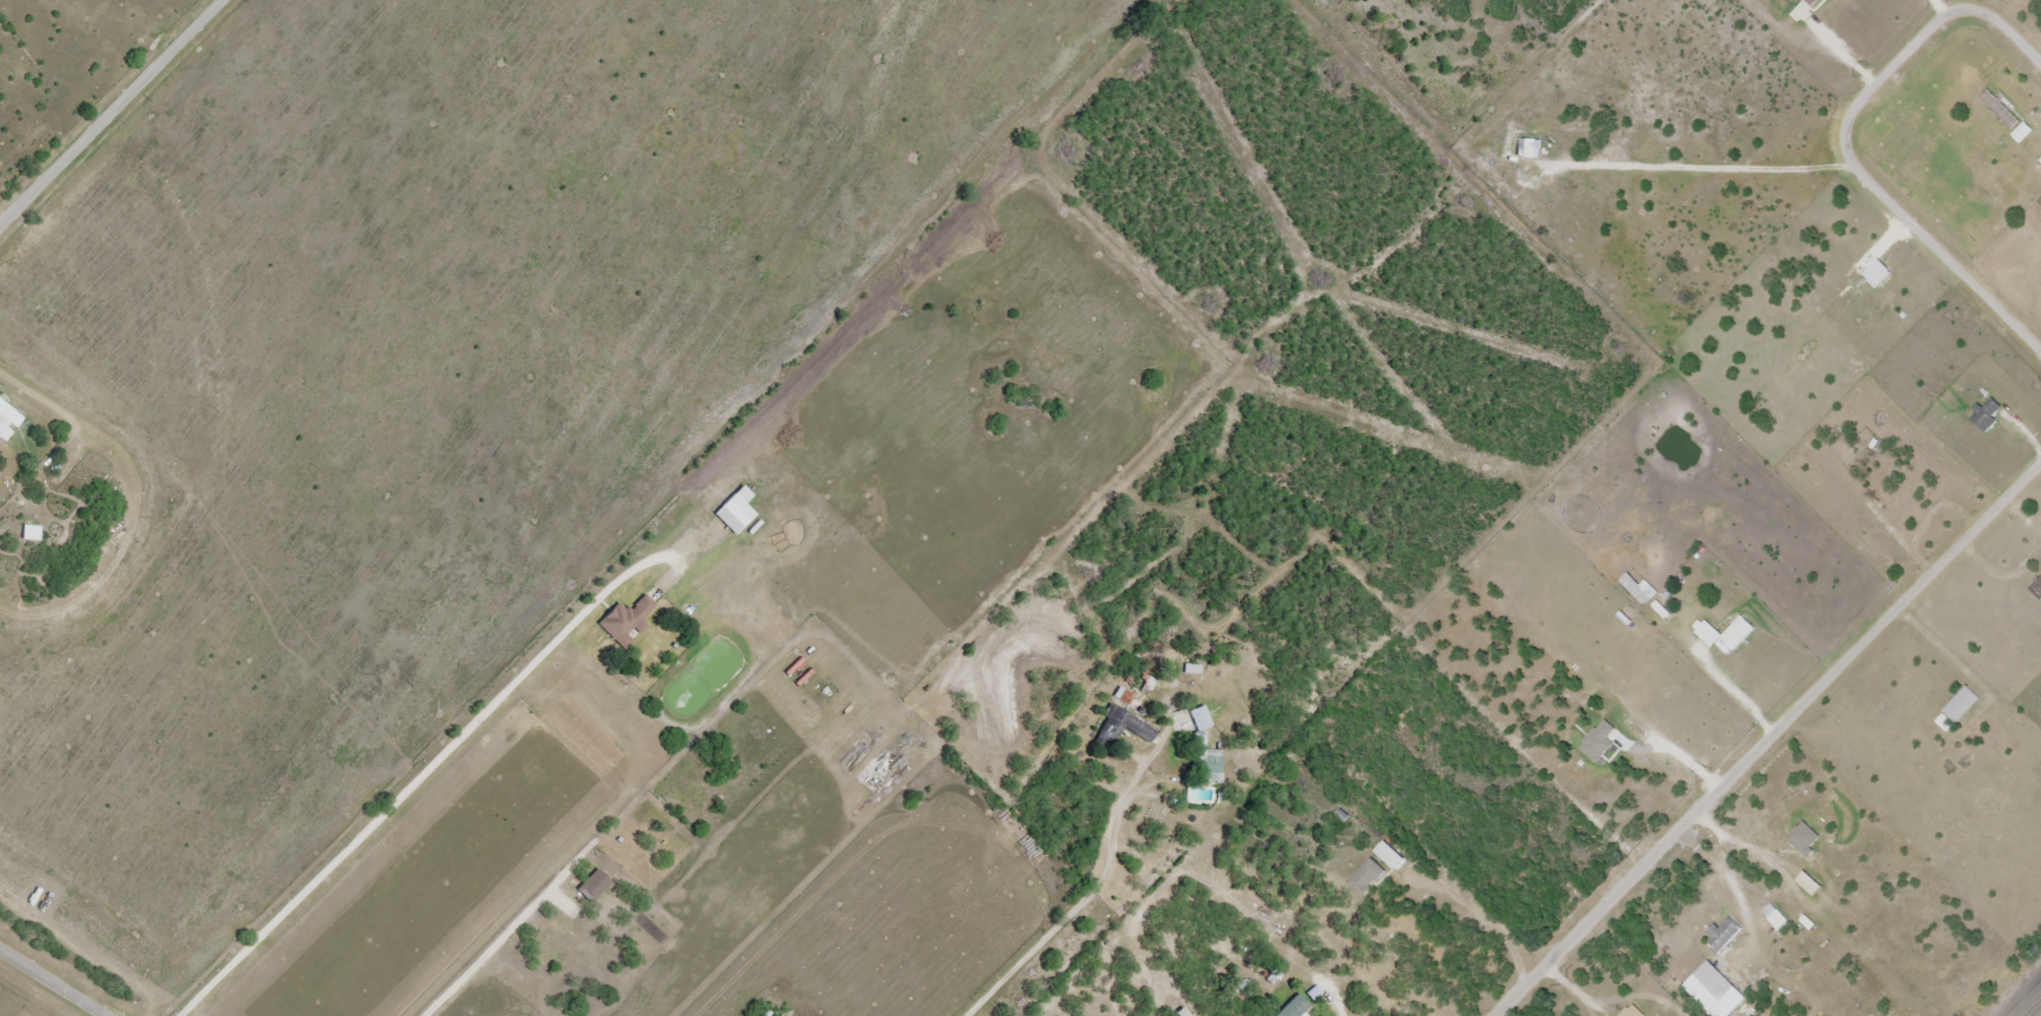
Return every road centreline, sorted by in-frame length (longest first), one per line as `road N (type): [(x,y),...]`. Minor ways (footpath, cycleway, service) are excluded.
road 1 (residential): [(2040,465),(1493,1015)]
road 2 (residential): [(2040,353),(1850,161),(1843,143),(1855,102),(1950,12),(1985,12),(2040,63)]
road 3 (residential): [(0,215),(215,0)]
road 4 (tertiary): [(116,1015),(0,943)]

